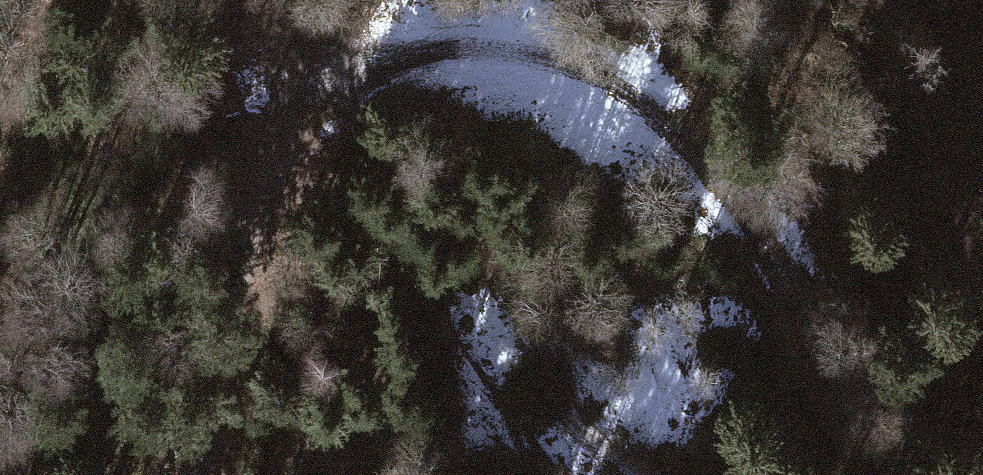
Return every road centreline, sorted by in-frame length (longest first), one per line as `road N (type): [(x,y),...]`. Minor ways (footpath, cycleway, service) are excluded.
road 1 (track): [(823,329),(723,178),(640,96),(542,55),(477,42),(417,44),(362,61),(314,100)]
road 2 (track): [(314,100),(231,305),(195,474)]
road 3 (track): [(823,329),(892,474)]

